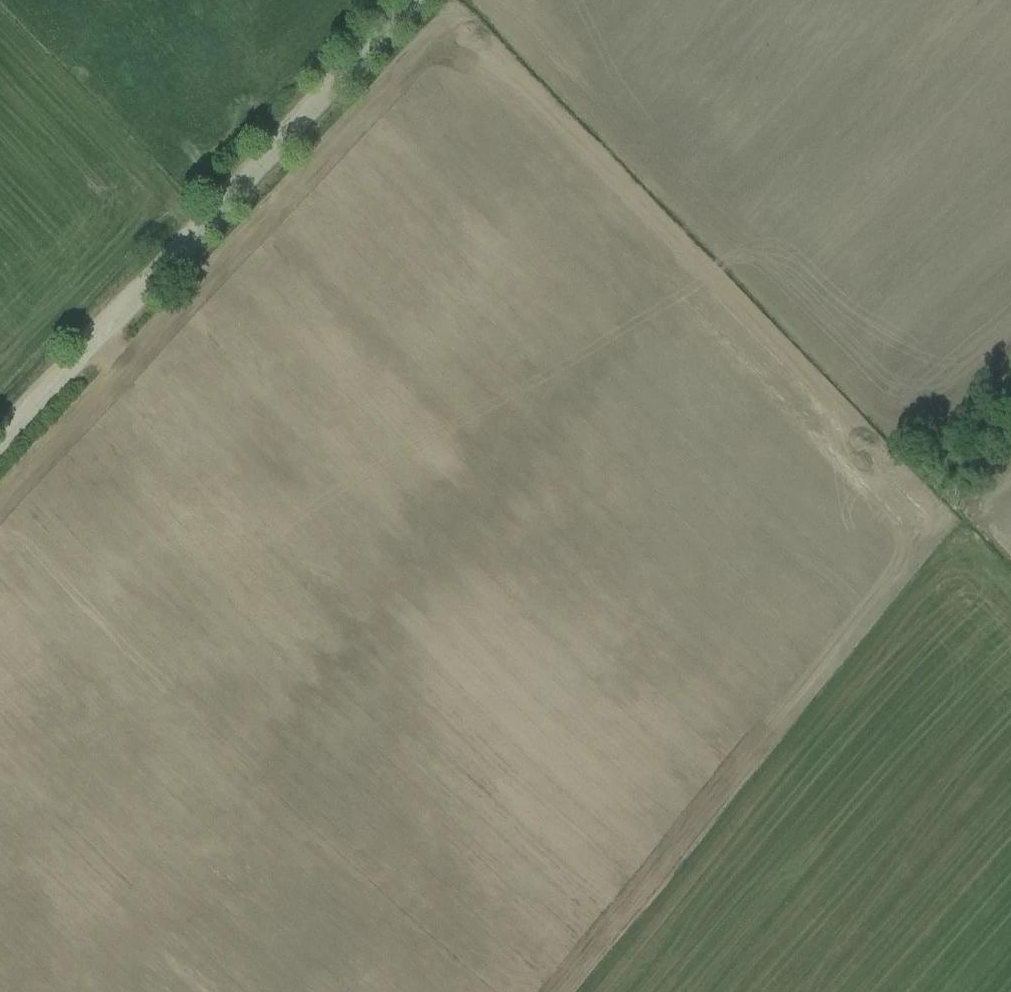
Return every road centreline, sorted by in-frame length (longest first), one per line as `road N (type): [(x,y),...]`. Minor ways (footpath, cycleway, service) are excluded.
road 1 (unclassified): [(0,435),(405,0)]

